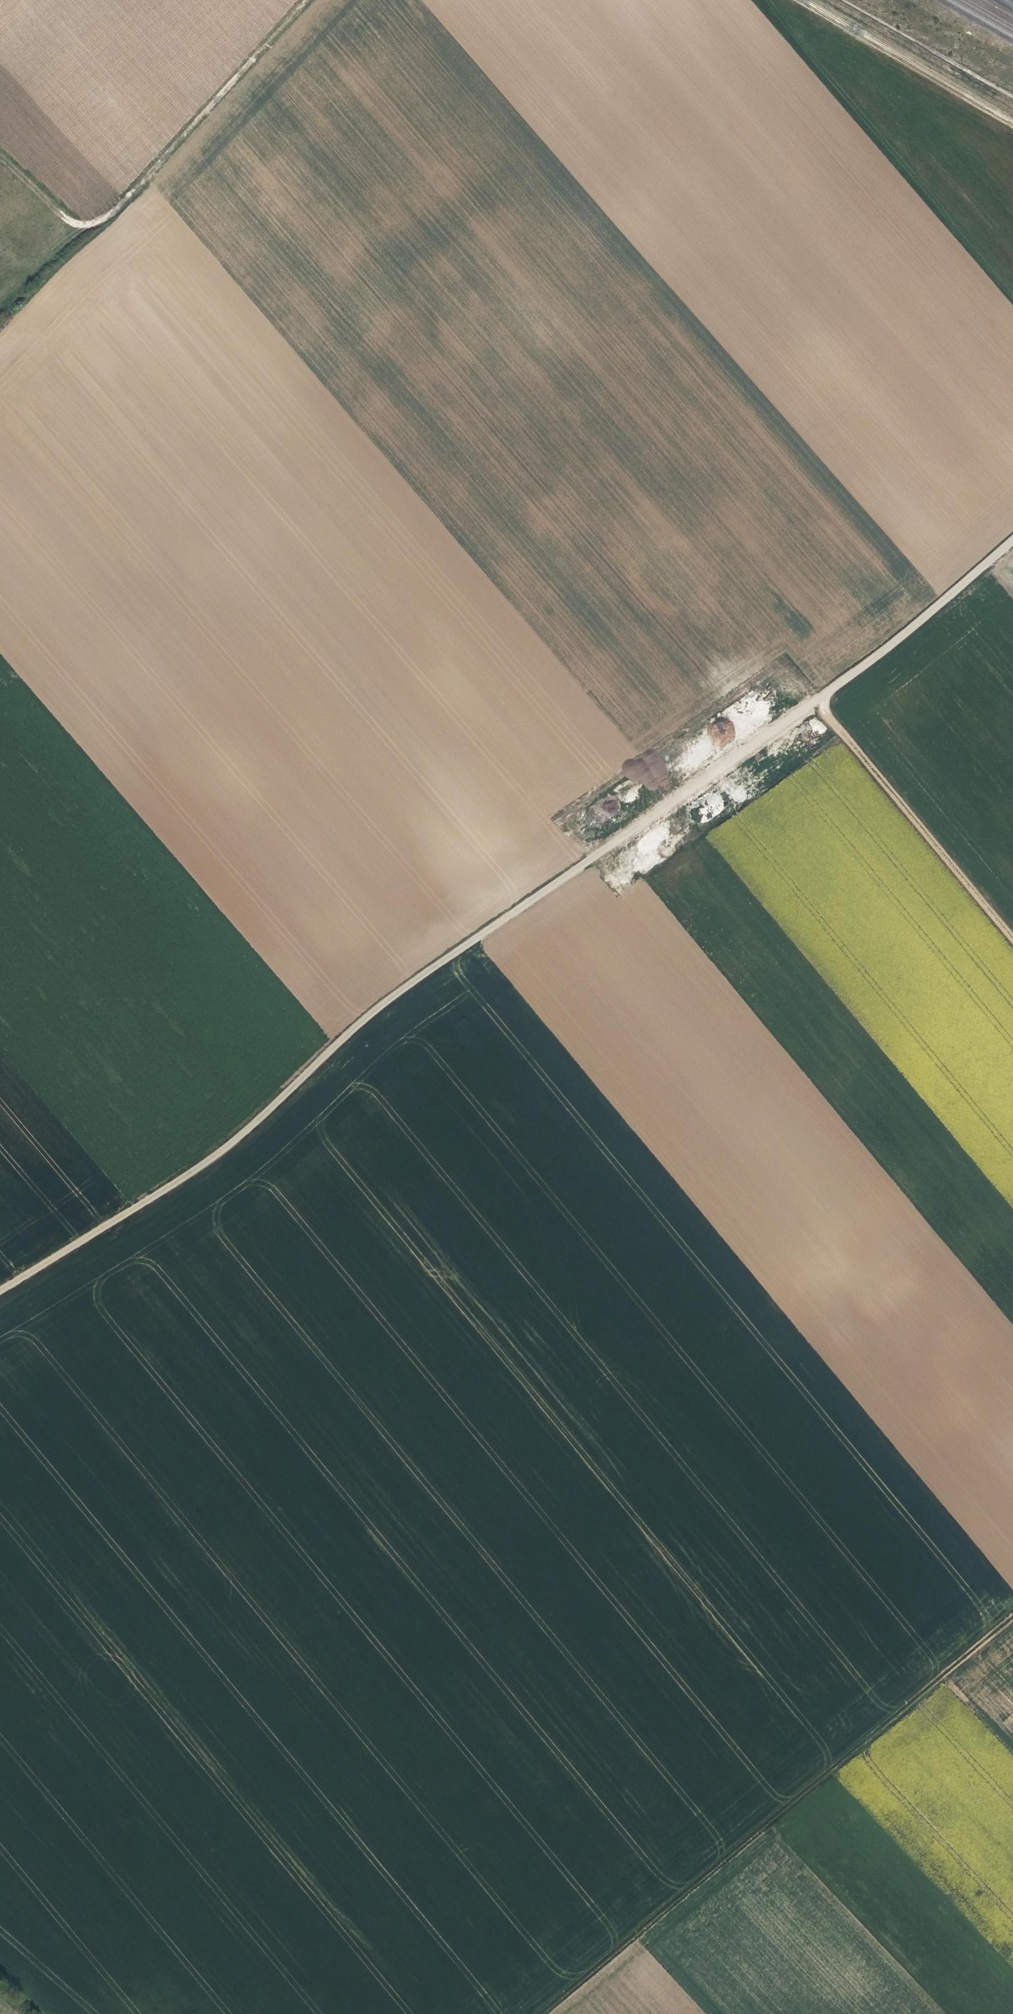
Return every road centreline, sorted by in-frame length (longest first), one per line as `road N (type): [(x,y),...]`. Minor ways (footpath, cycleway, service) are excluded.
road 1 (track): [(542,2013),(1012,1618)]
road 2 (track): [(0,154),(77,225),(97,223),(308,0)]
road 3 (track): [(1012,930),(824,697)]
road 4 (track): [(805,0),(1012,120)]

